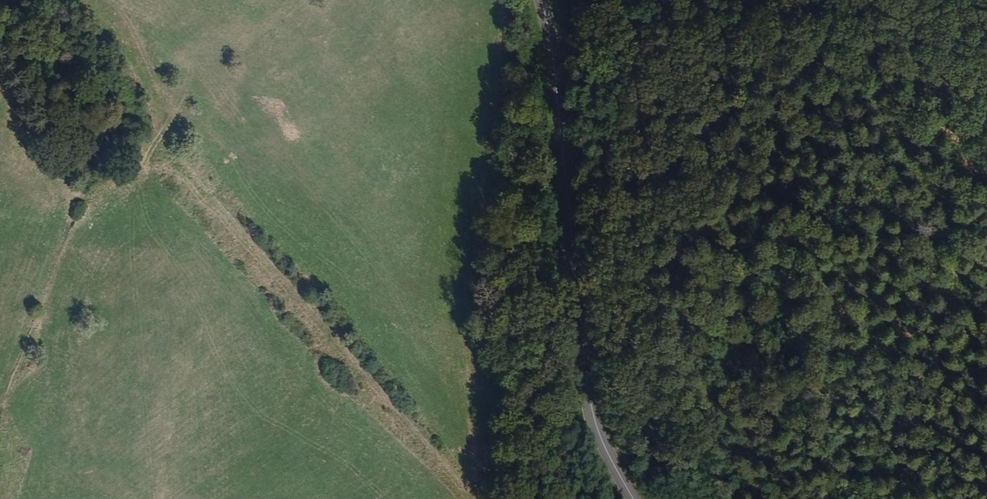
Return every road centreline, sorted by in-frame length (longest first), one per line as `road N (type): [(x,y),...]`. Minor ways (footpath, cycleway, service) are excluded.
road 1 (tertiary): [(633,498),(590,405),(541,0)]

